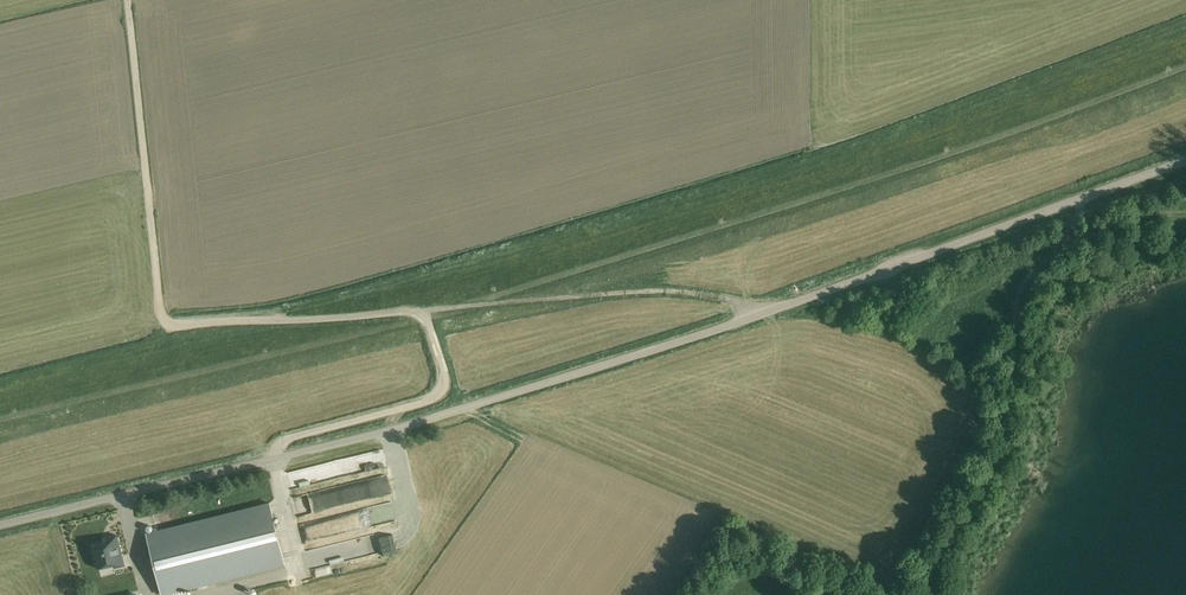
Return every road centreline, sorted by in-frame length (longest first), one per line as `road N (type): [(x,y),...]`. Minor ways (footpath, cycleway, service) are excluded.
road 1 (unclassified): [(0,528),(471,408),(755,318),(1185,161)]
road 2 (track): [(275,459),(287,441),(428,403),(444,390),(444,368),(427,319),(415,312),(173,327),(162,320),(128,0)]
road 3 (track): [(755,318),(731,302),(656,294),(415,312)]
road 4 (track): [(1068,233),(1185,208)]

